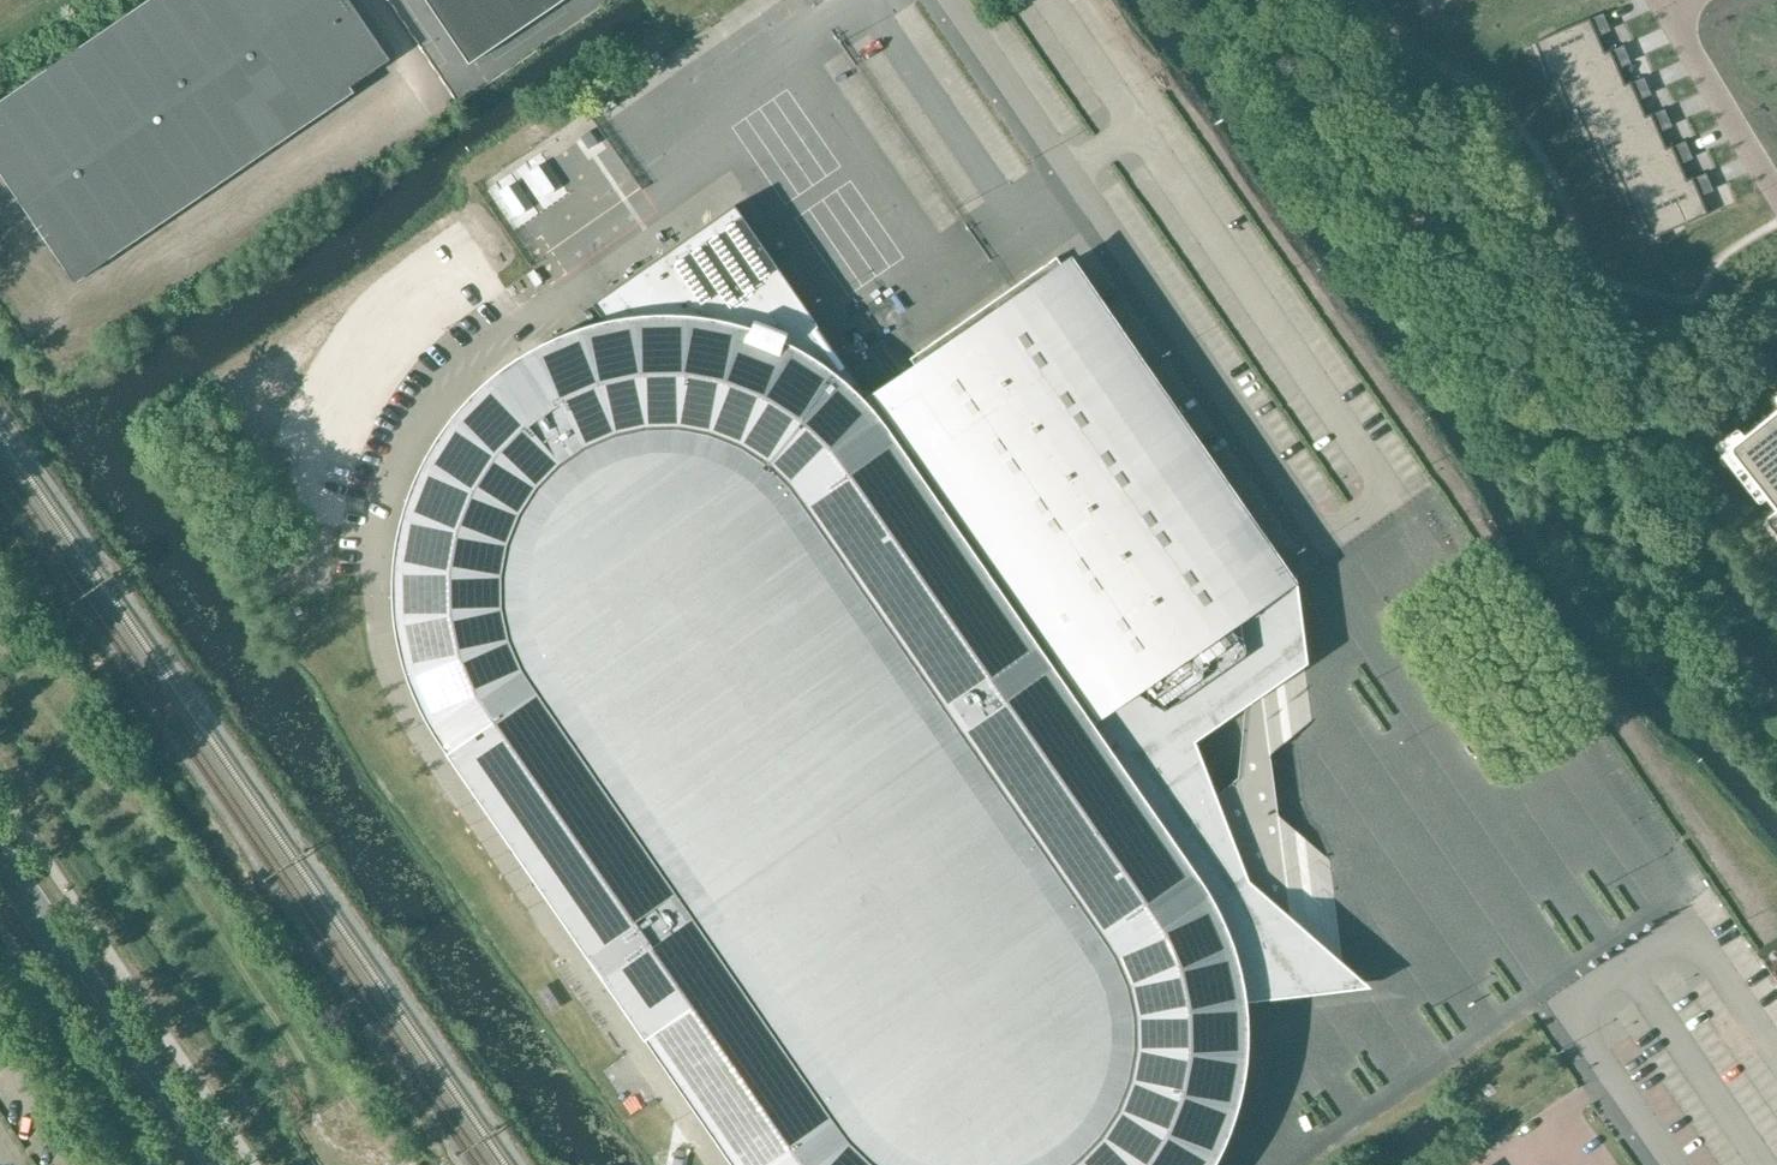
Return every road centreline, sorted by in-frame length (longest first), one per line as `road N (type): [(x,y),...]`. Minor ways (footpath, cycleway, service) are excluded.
road 1 (unclassified): [(1324,536),(951,0)]
road 2 (secondary): [(183,1130),(0,858)]
road 3 (residential): [(1776,192),(1680,32),(1685,0)]
road 4 (residential): [(1681,1164),(1573,1008)]

